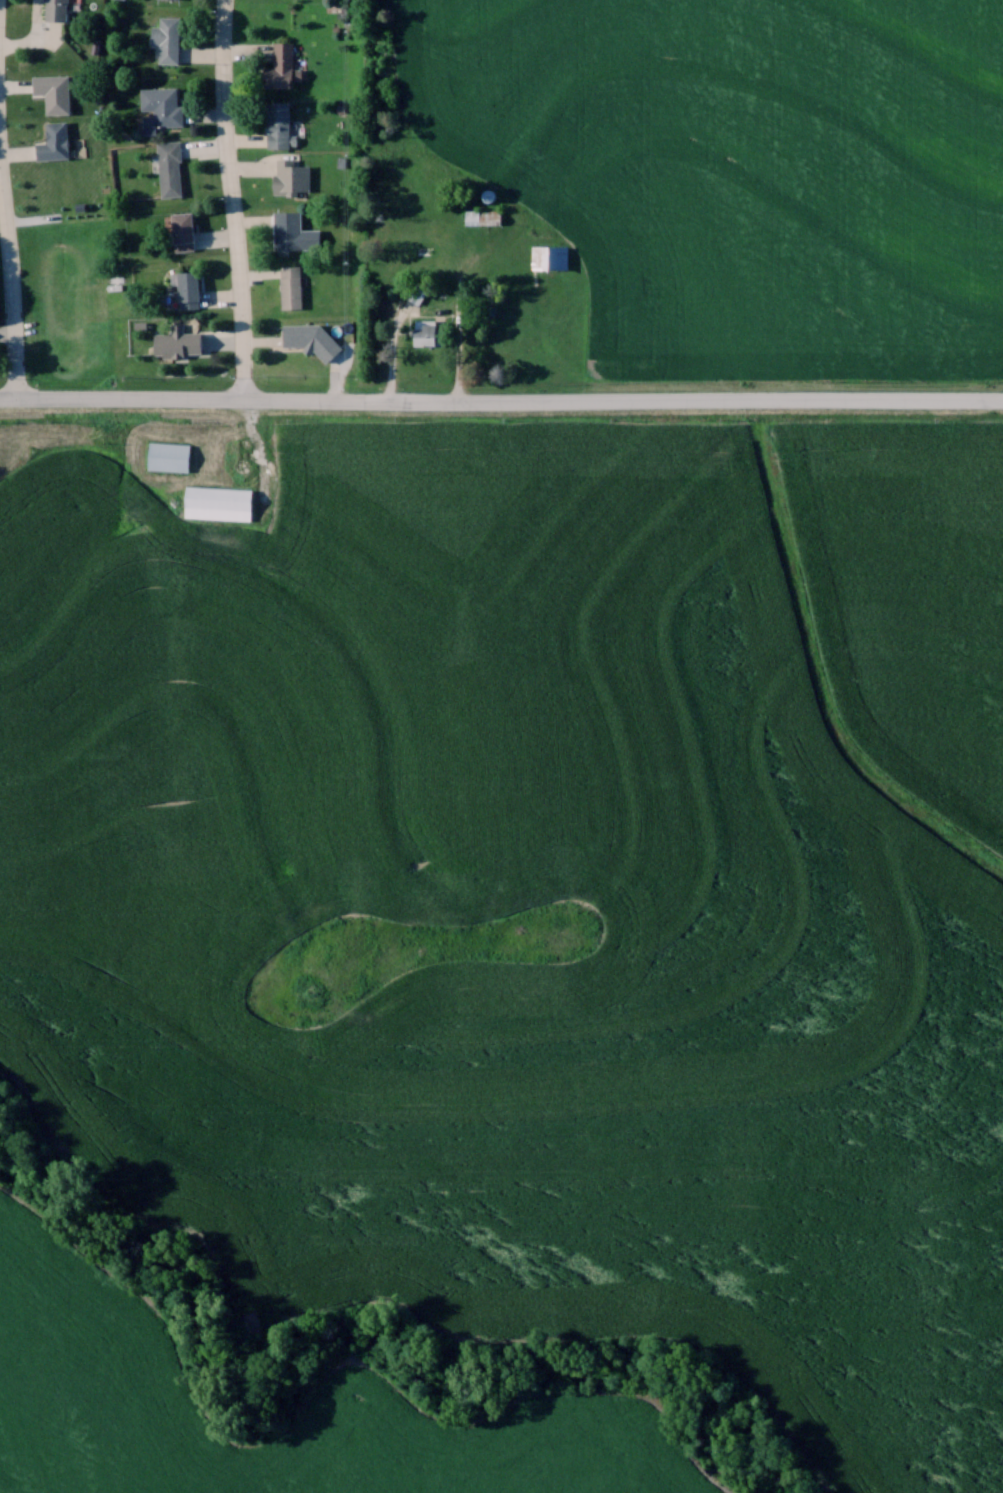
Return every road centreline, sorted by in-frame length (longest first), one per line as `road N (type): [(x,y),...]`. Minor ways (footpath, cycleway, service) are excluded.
road 1 (residential): [(1002,398),(415,399)]
road 2 (residential): [(415,399),(0,397)]
road 3 (residential): [(245,398),(227,141),(229,0)]
road 4 (residential): [(17,396),(0,122)]

